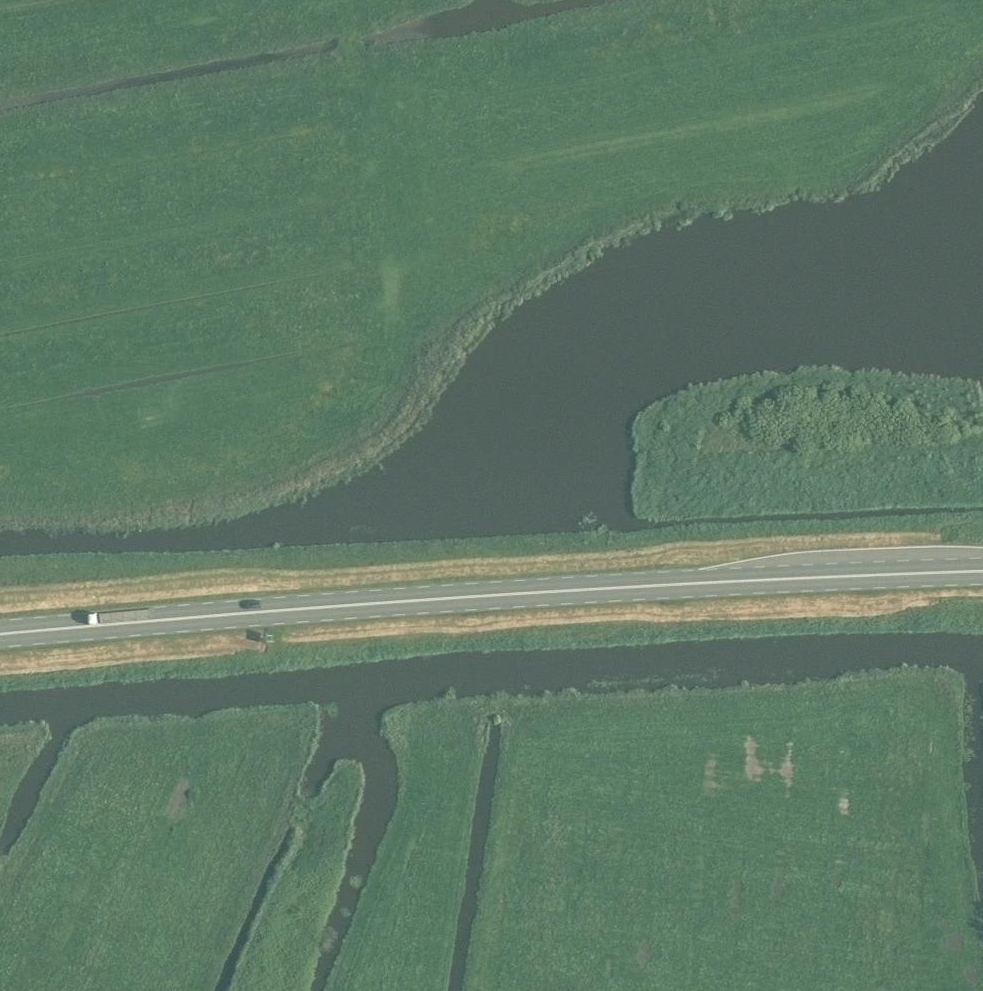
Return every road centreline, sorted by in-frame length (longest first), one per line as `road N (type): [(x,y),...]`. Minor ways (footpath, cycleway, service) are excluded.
road 1 (primary): [(982,571),(699,581),(0,634)]

